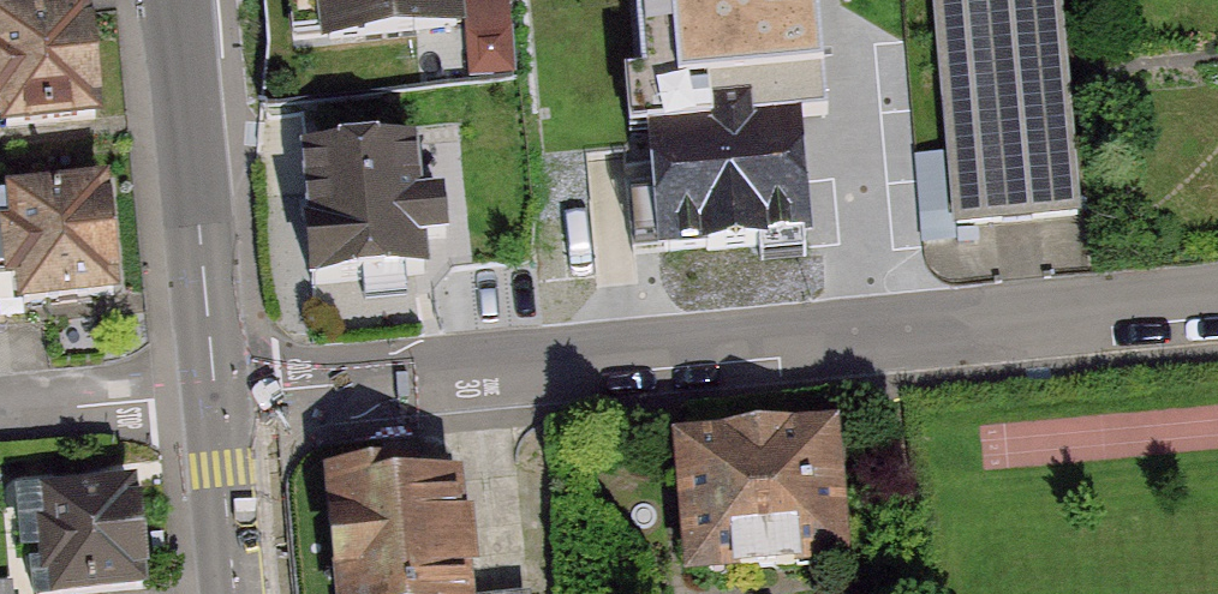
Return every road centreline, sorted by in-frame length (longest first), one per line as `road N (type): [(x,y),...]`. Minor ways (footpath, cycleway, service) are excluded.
road 1 (residential): [(1217,303),(217,396)]
road 2 (tertiary): [(173,0),(217,396)]
road 3 (residential): [(217,396),(0,414)]
road 4 (tertiary): [(217,396),(236,593)]

